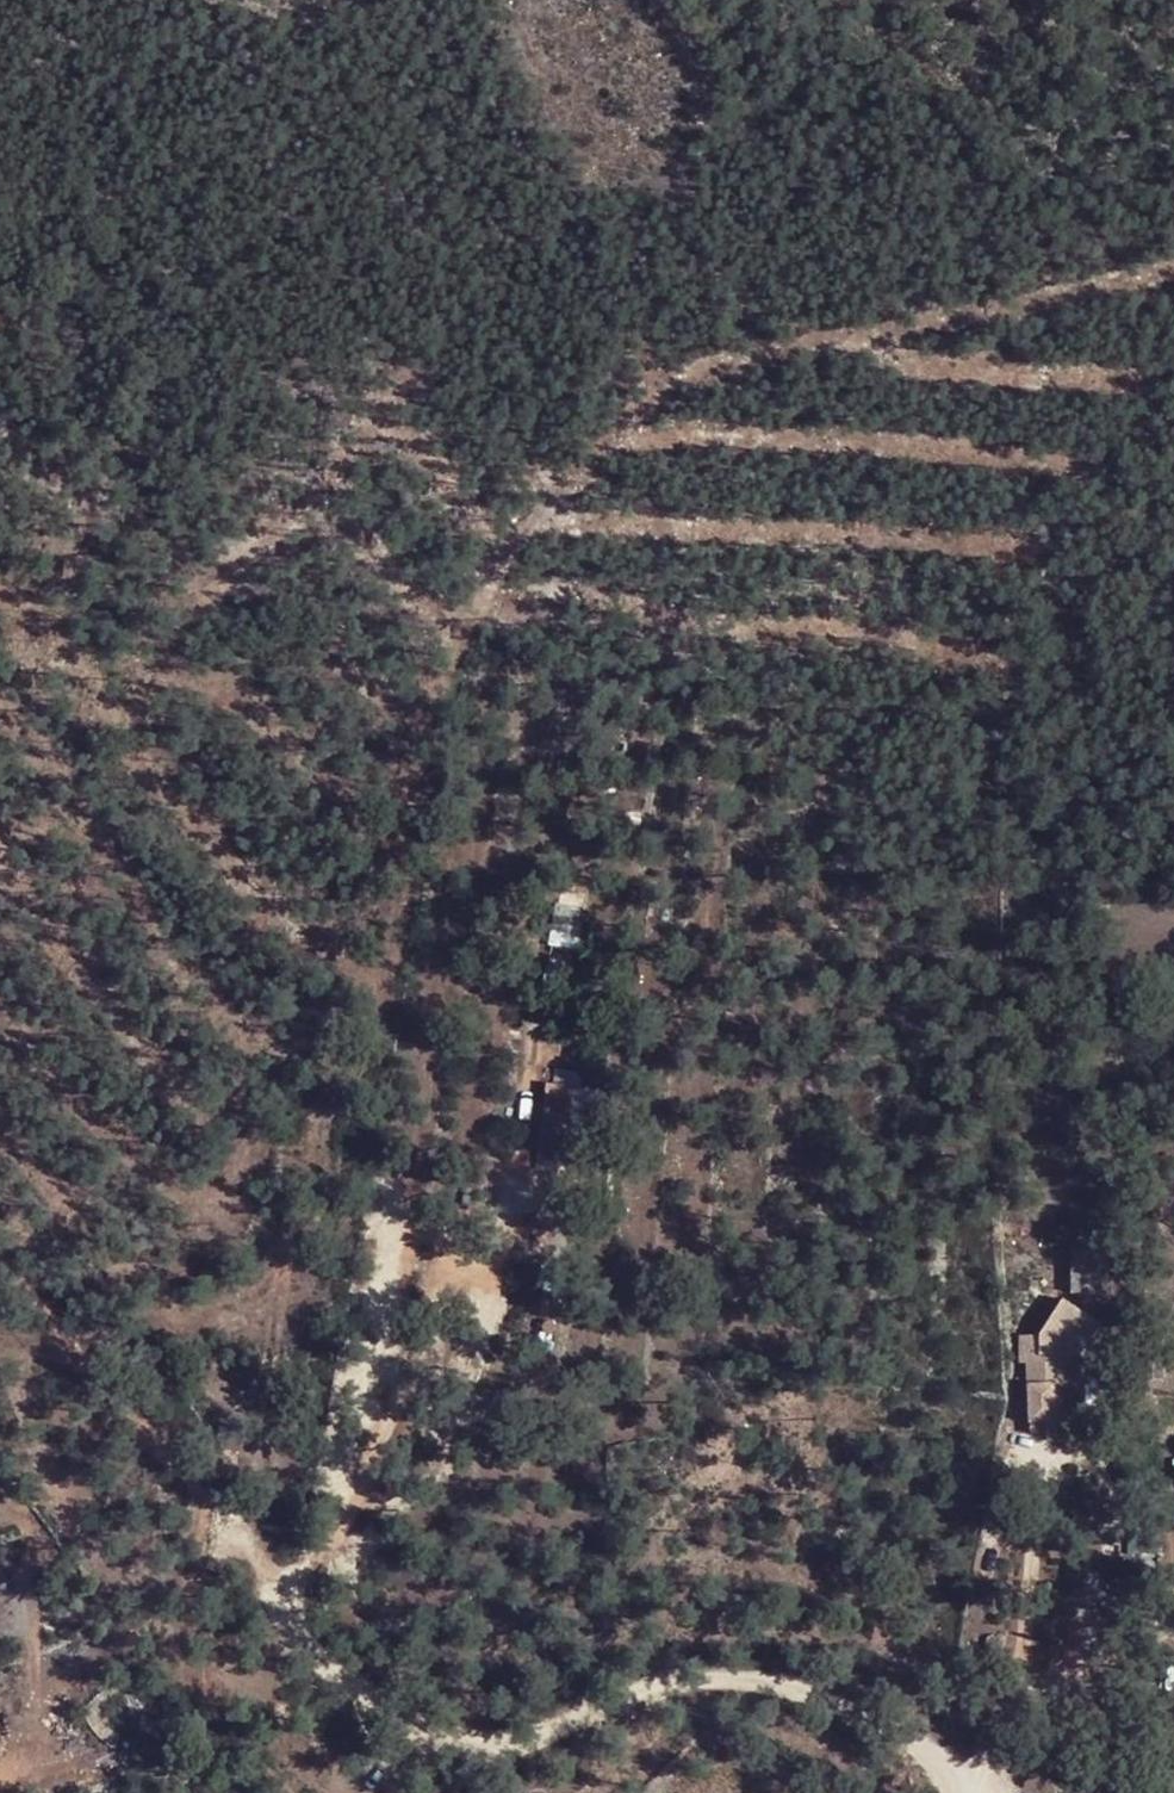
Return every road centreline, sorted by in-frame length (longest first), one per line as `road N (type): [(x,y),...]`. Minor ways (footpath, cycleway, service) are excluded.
road 1 (track): [(939,1792),(910,1745),(830,1698),(735,1674),(630,1689),(506,1743),(411,1737),(299,1645),(292,1596)]

